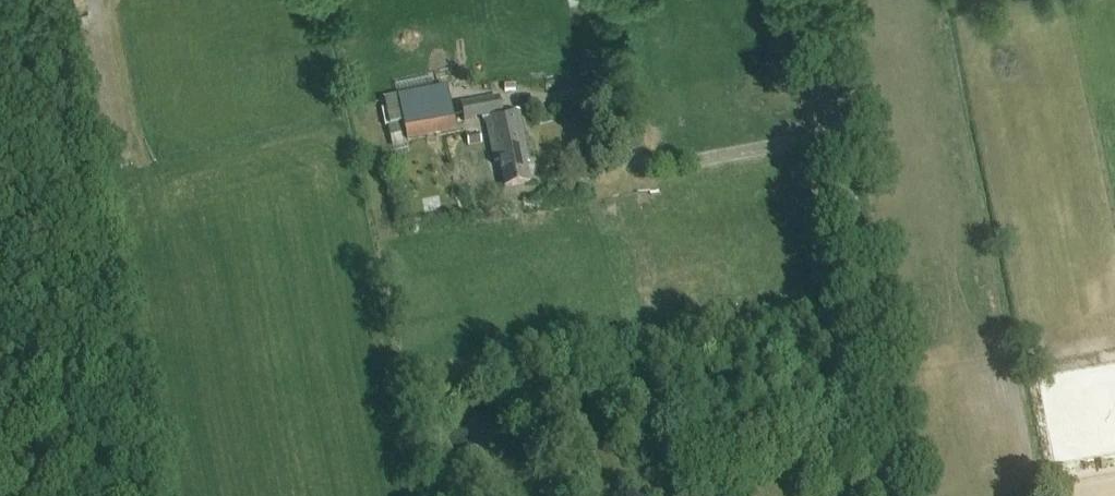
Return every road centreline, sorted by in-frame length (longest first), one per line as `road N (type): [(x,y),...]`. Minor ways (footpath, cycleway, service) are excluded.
road 1 (unclassified): [(898,495),(810,0)]

